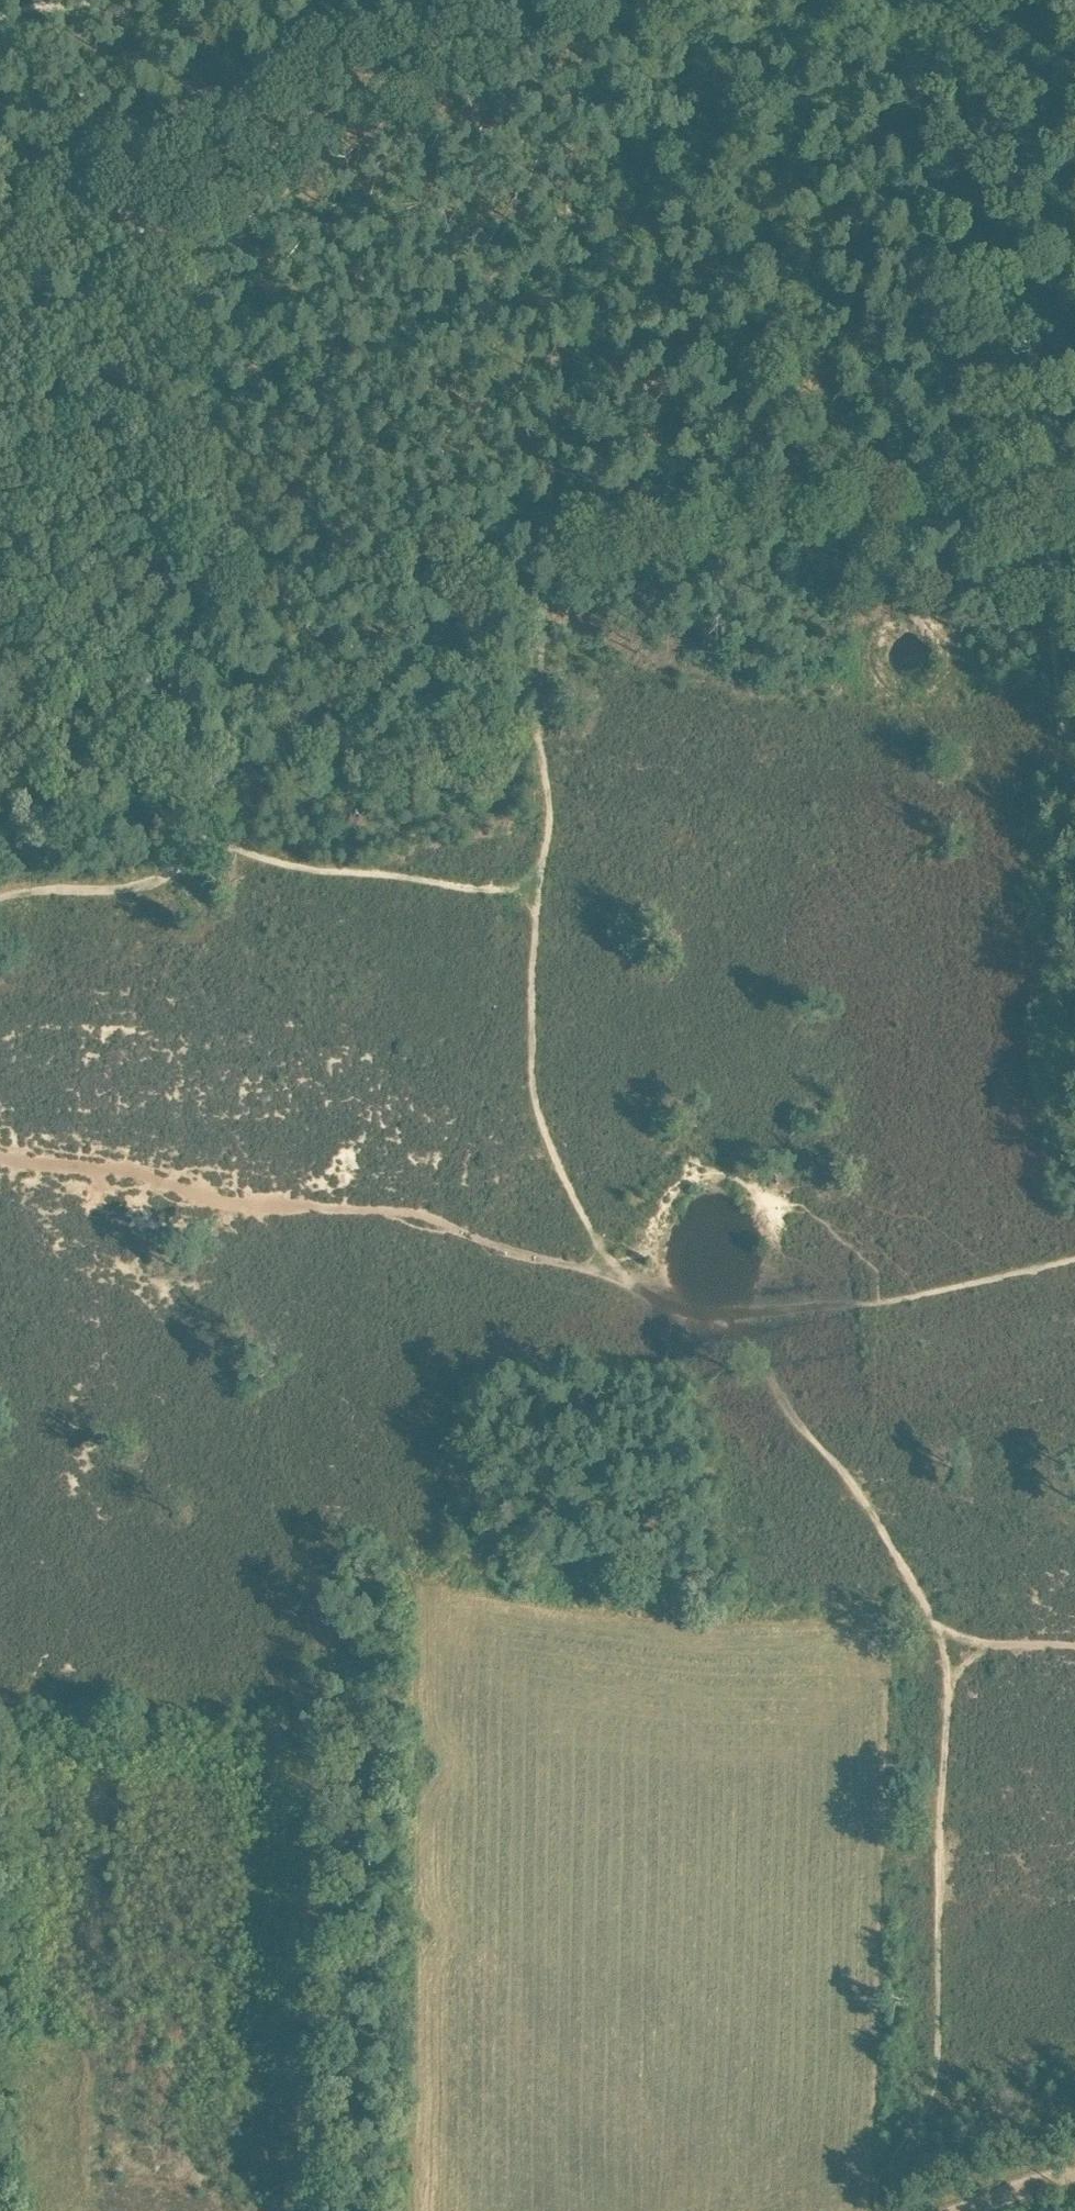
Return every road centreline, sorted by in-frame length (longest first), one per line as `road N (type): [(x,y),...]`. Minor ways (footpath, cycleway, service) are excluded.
road 1 (track): [(947,2210),(1074,2171)]

